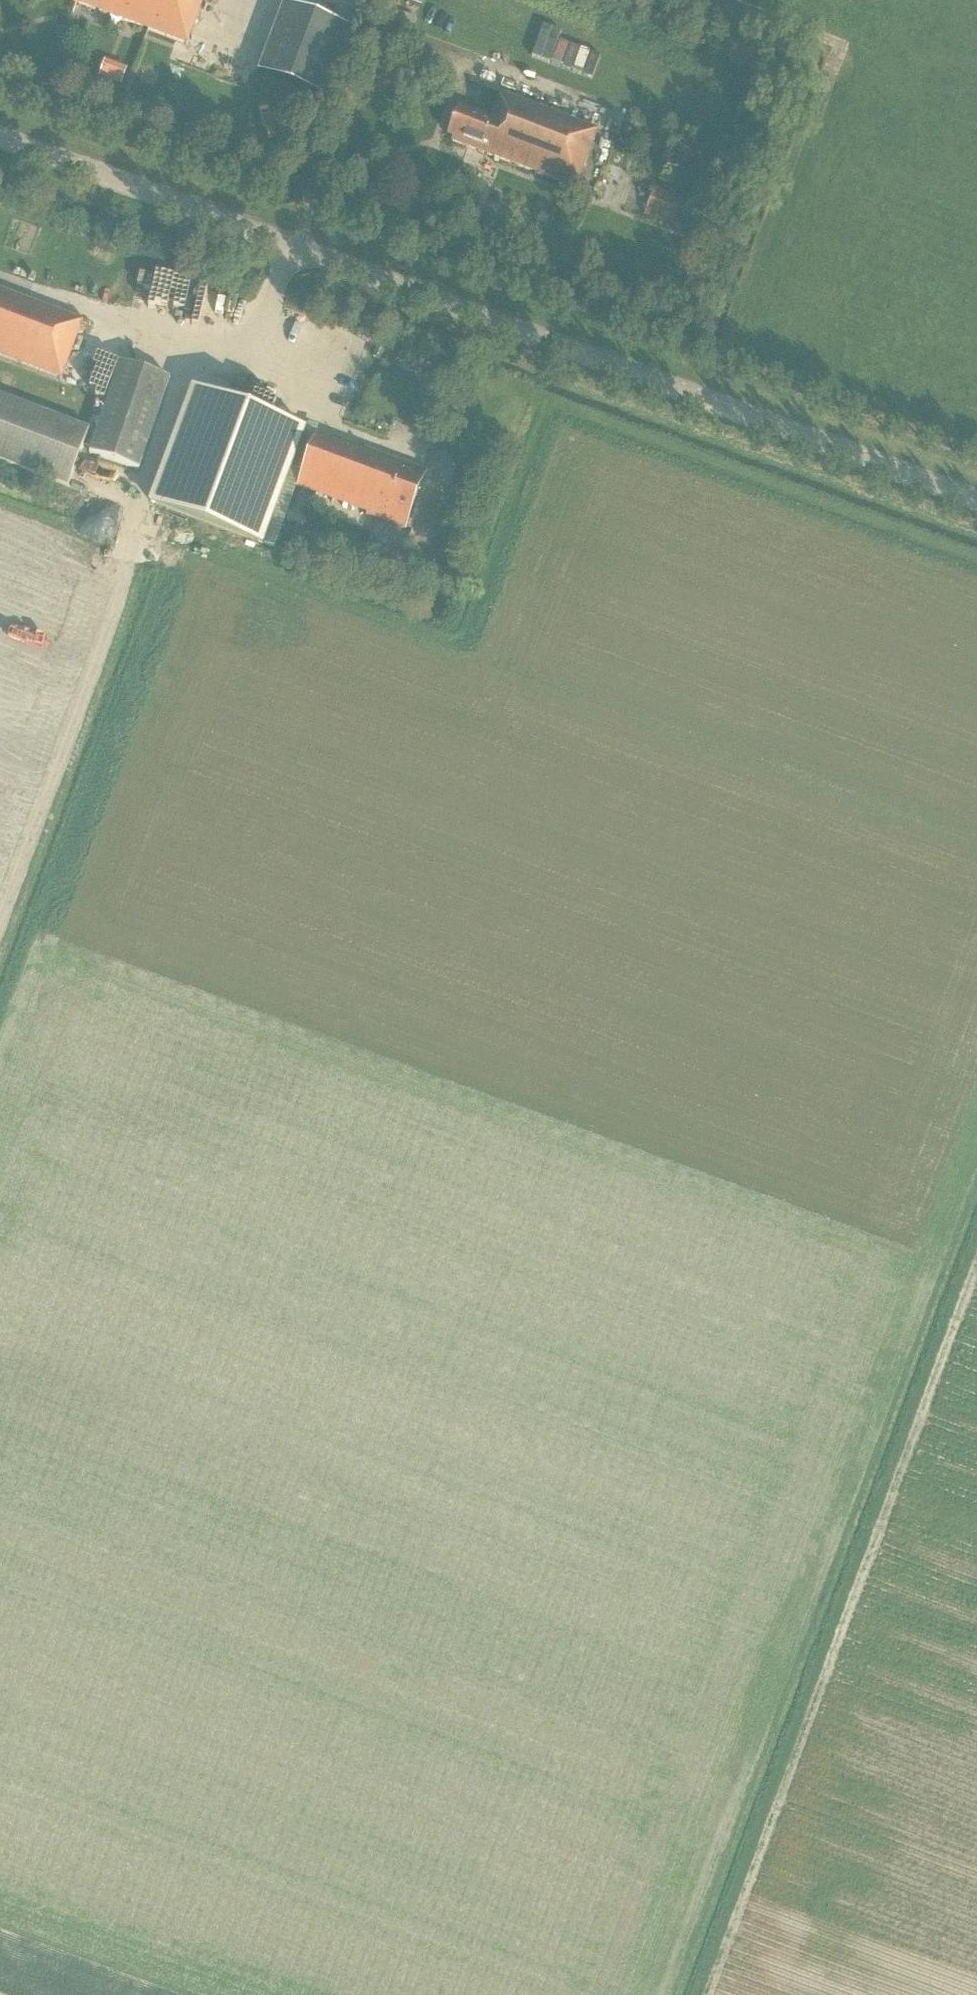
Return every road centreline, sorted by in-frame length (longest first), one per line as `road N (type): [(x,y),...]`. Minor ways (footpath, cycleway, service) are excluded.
road 1 (tertiary): [(976,499),(0,135)]

